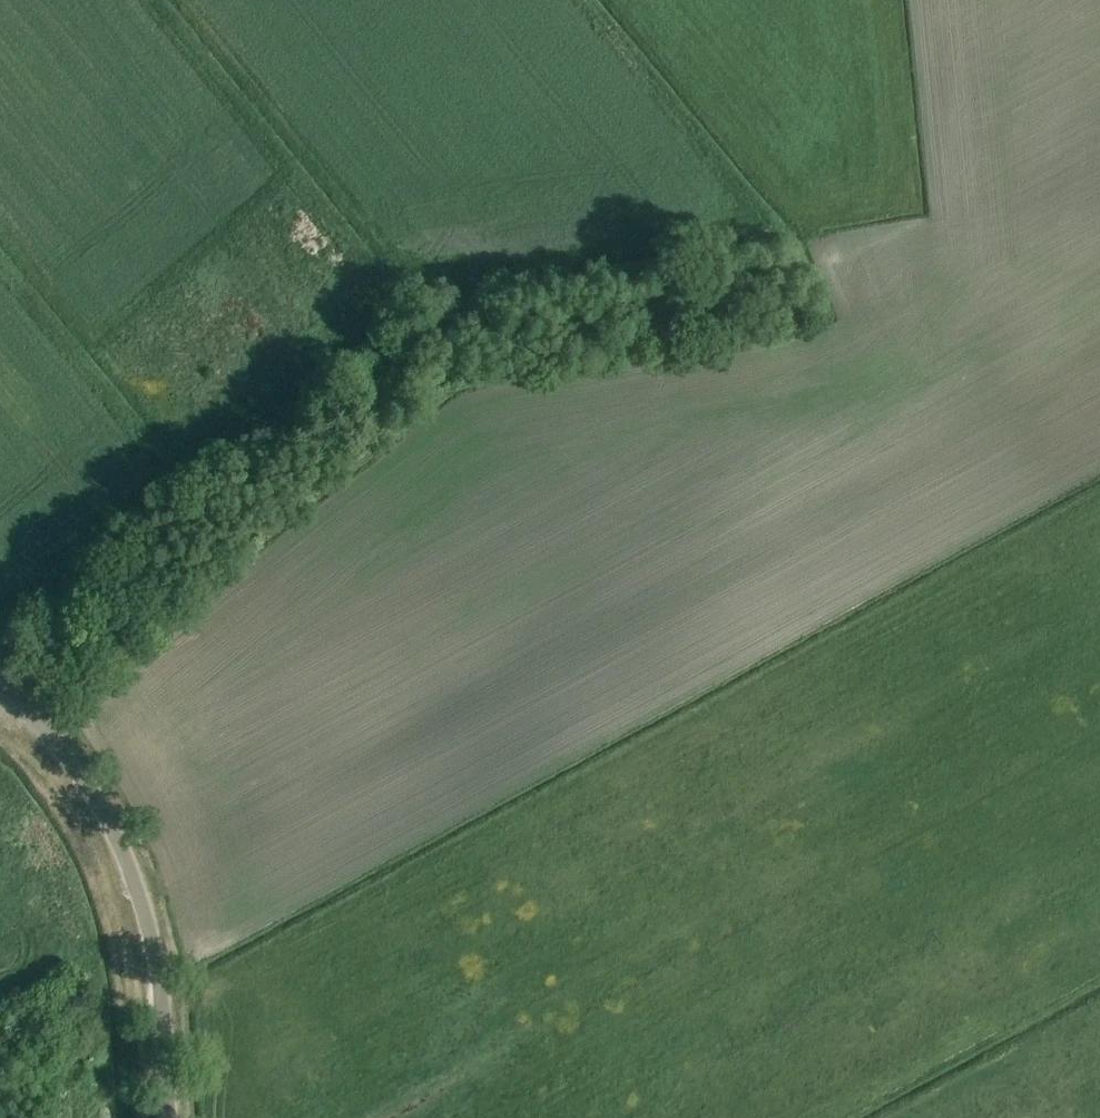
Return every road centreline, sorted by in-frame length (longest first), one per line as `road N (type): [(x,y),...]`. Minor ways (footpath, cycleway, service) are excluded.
road 1 (unclassified): [(170,1117),(156,965),(128,862),(99,804),(7,688)]

